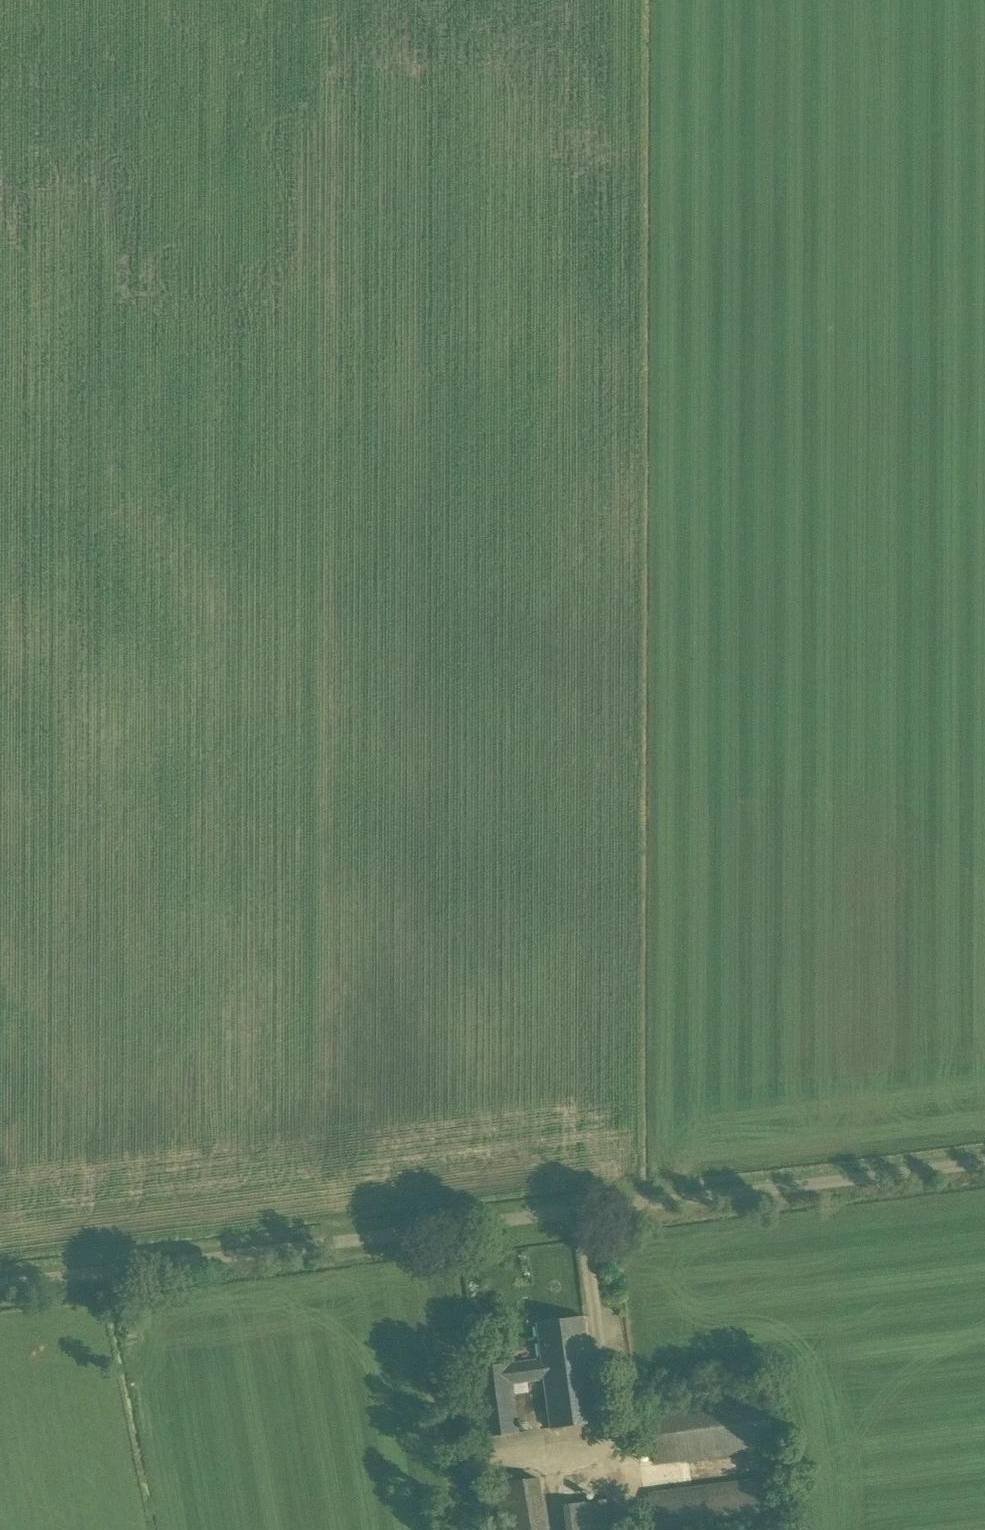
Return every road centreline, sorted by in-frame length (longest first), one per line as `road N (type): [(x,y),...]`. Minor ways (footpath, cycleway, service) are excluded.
road 1 (unclassified): [(0,1286),(984,1166)]

